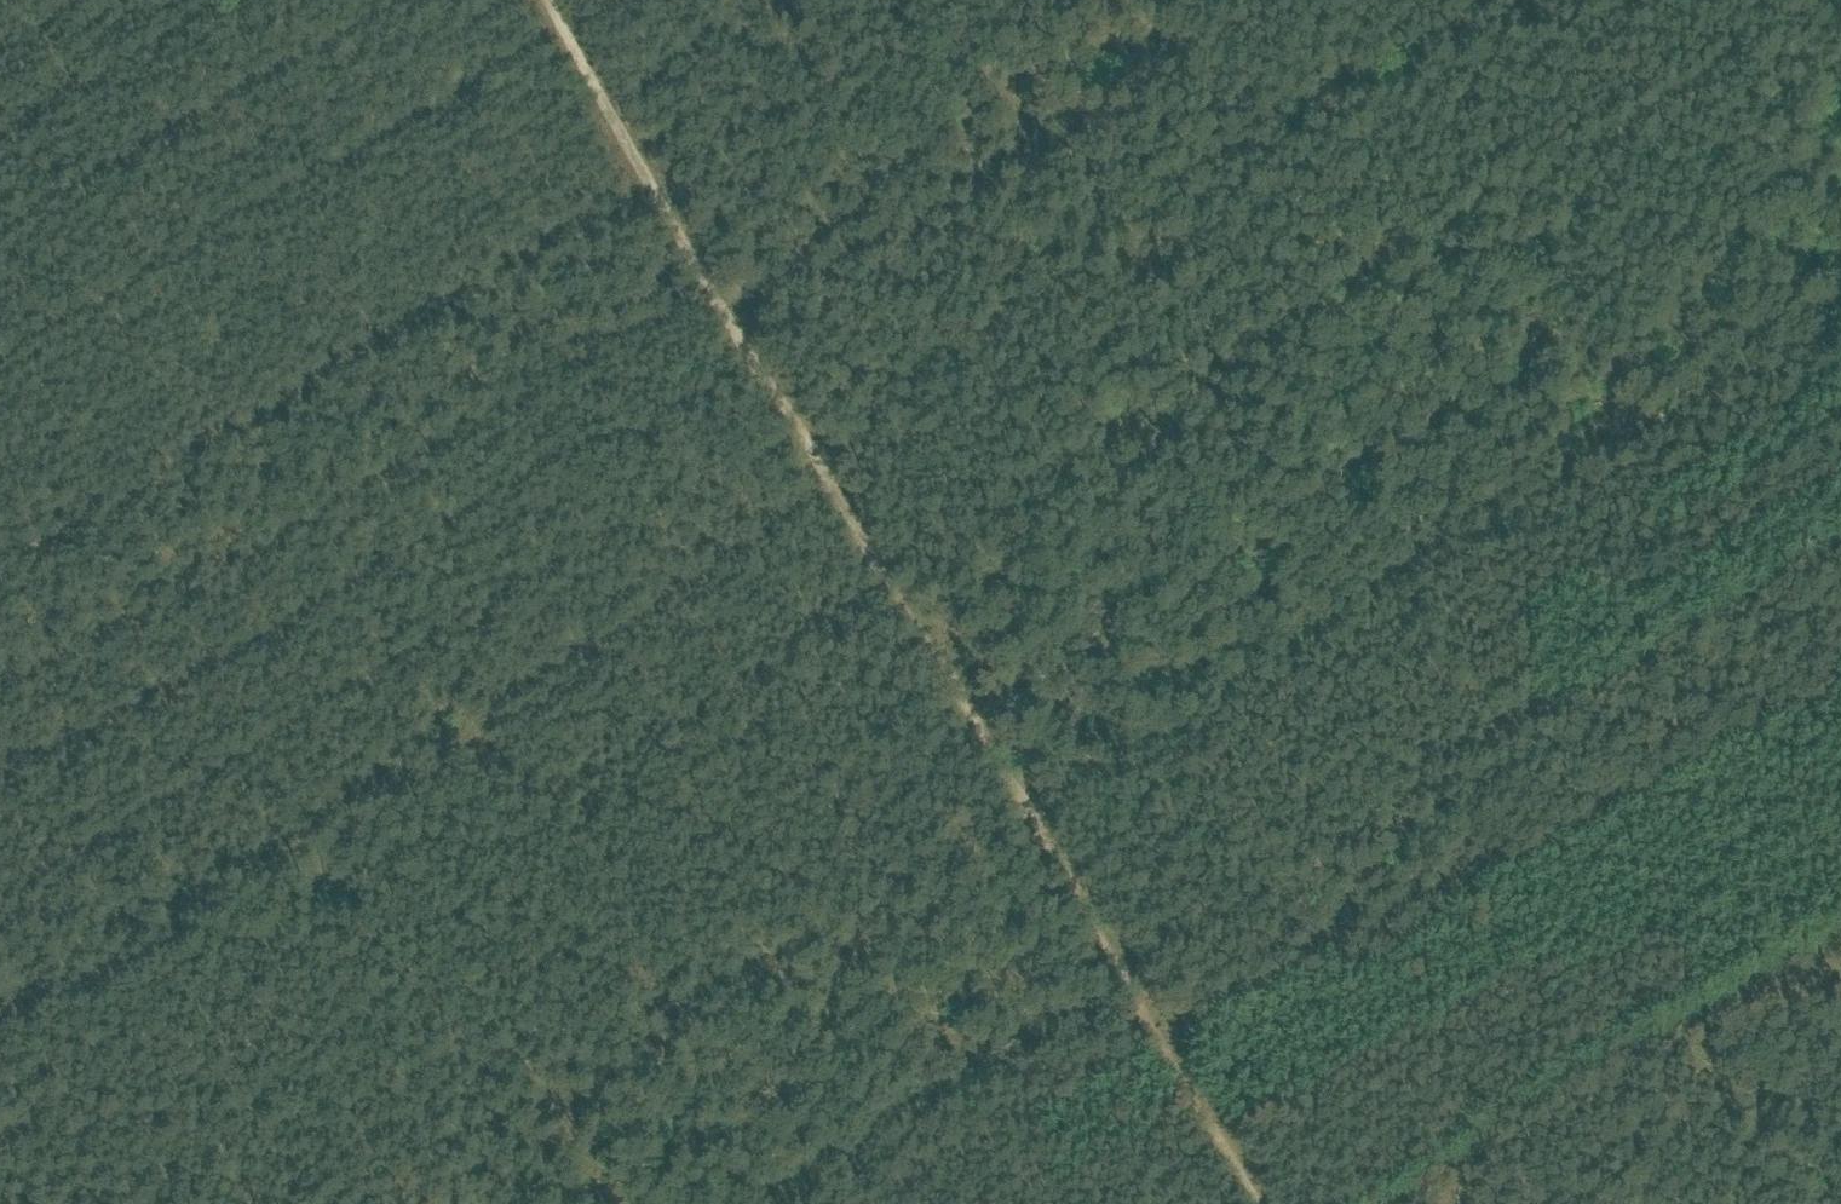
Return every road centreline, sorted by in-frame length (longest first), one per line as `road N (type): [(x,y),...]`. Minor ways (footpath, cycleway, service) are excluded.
road 1 (track): [(1251,1203),(542,0)]

